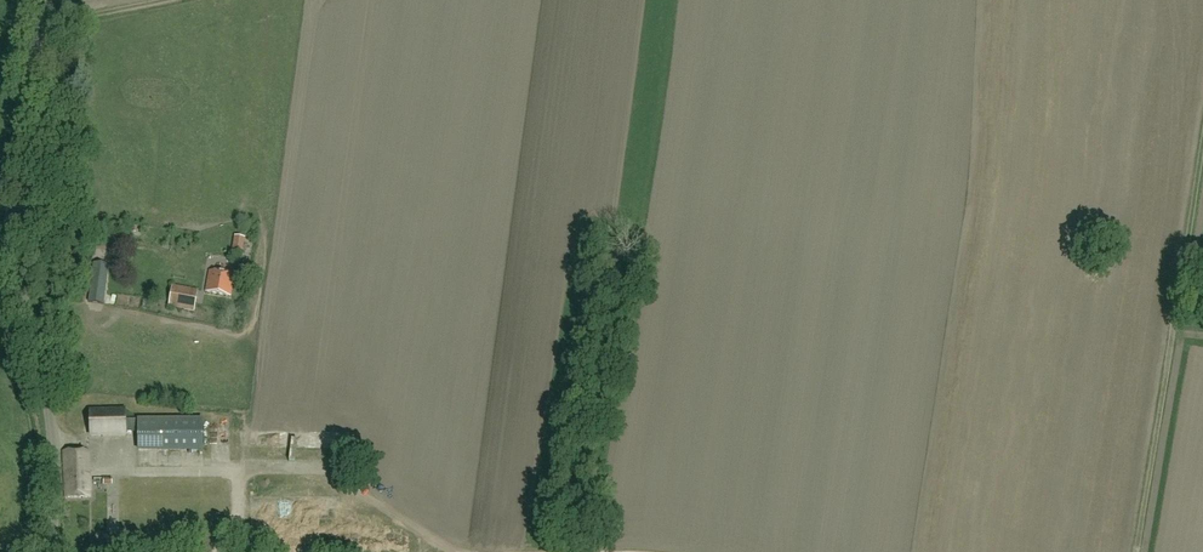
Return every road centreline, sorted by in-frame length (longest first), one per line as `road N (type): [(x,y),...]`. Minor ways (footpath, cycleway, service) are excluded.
road 1 (track): [(1141,551),(1202,159)]
road 2 (unclassified): [(49,551),(51,437),(15,258),(9,187)]
road 3 (unclassified): [(9,187),(45,0)]
road 4 (track): [(163,0),(41,22)]

